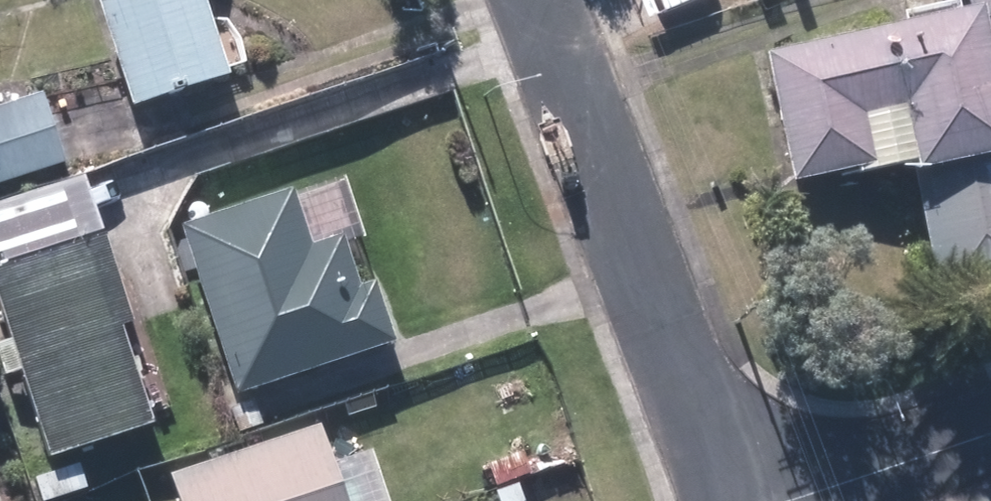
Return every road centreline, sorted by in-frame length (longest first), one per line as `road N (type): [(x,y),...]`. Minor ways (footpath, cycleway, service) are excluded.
road 1 (residential): [(538,0),(744,500)]
road 2 (residential): [(990,436),(796,500)]

